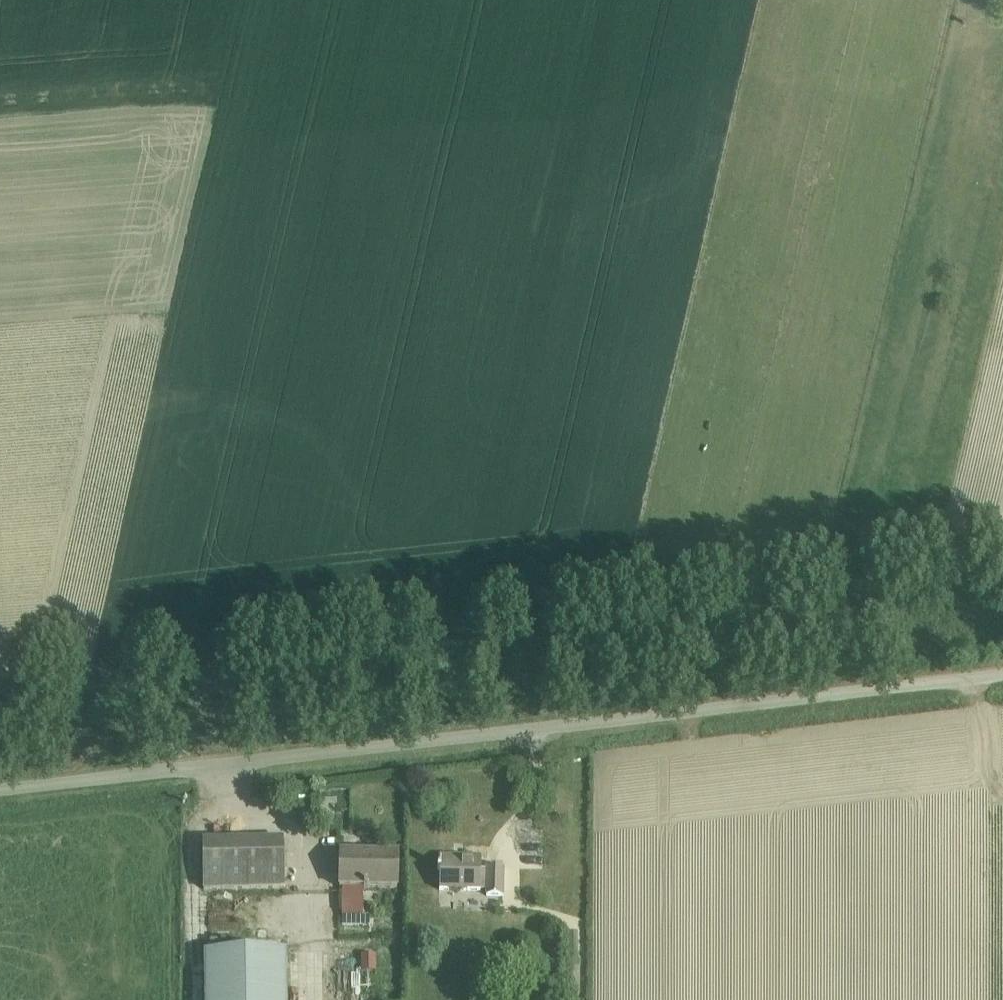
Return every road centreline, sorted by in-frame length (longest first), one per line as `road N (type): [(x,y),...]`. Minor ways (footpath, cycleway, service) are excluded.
road 1 (unclassified): [(0,791),(1002,677)]

